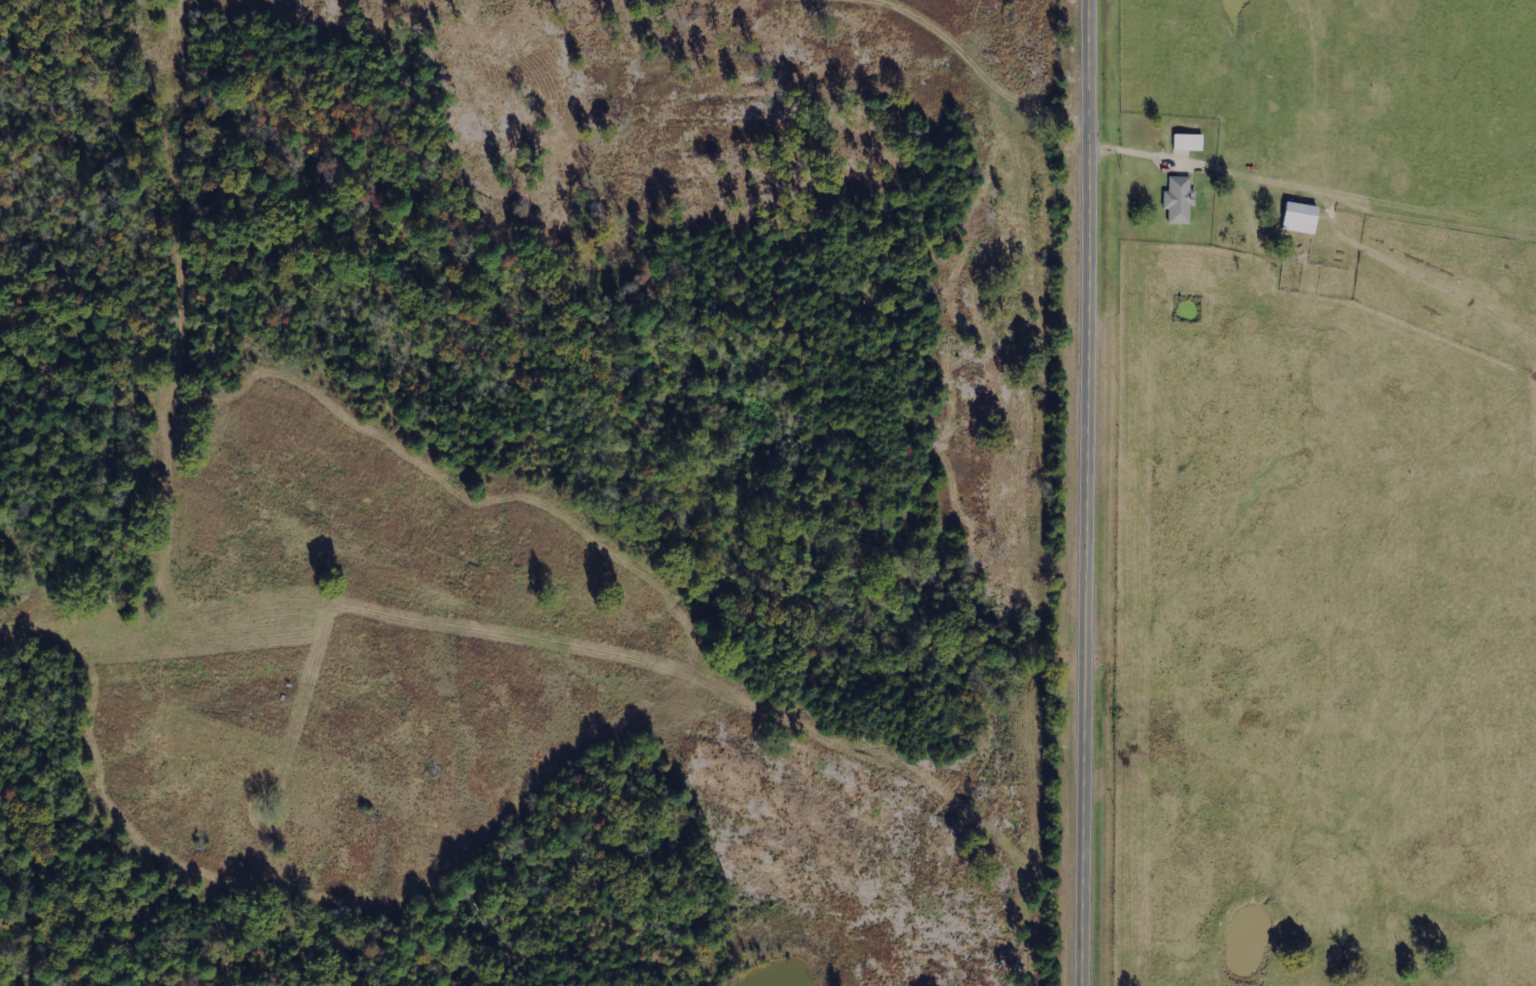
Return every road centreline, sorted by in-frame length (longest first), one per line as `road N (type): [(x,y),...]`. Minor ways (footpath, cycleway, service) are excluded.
road 1 (tertiary): [(1079,985),(1082,0)]

